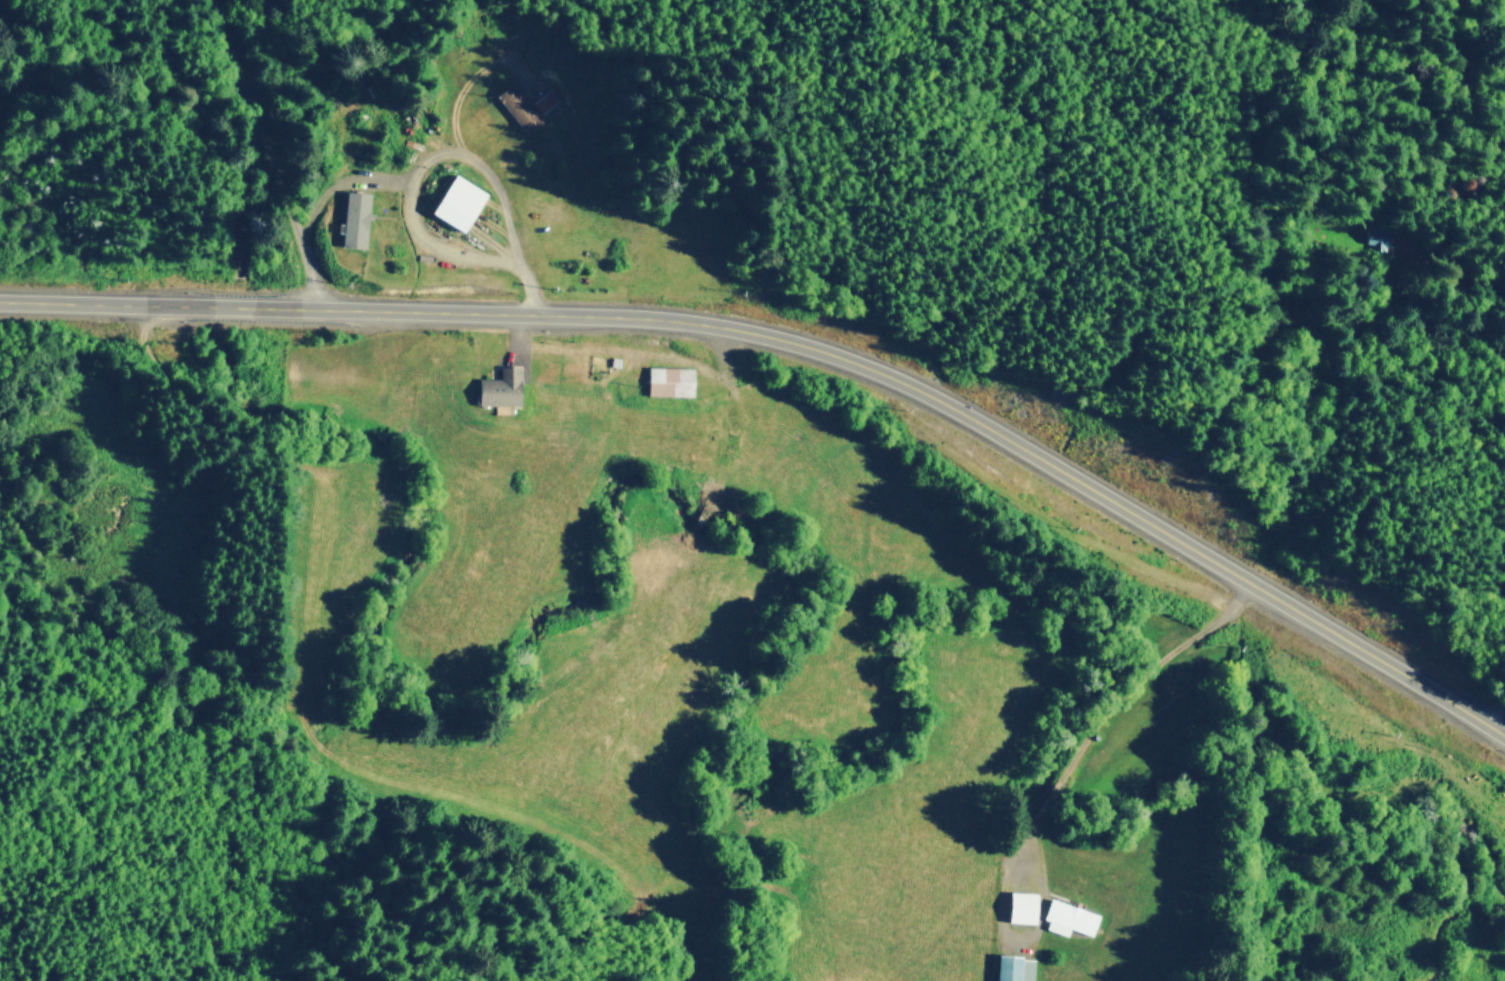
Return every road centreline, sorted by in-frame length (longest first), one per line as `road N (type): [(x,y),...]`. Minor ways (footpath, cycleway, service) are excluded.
road 1 (secondary): [(0,294),(629,313),(743,325),(851,356),(950,403),(1504,734)]
road 2 (track): [(211,0),(325,301)]

